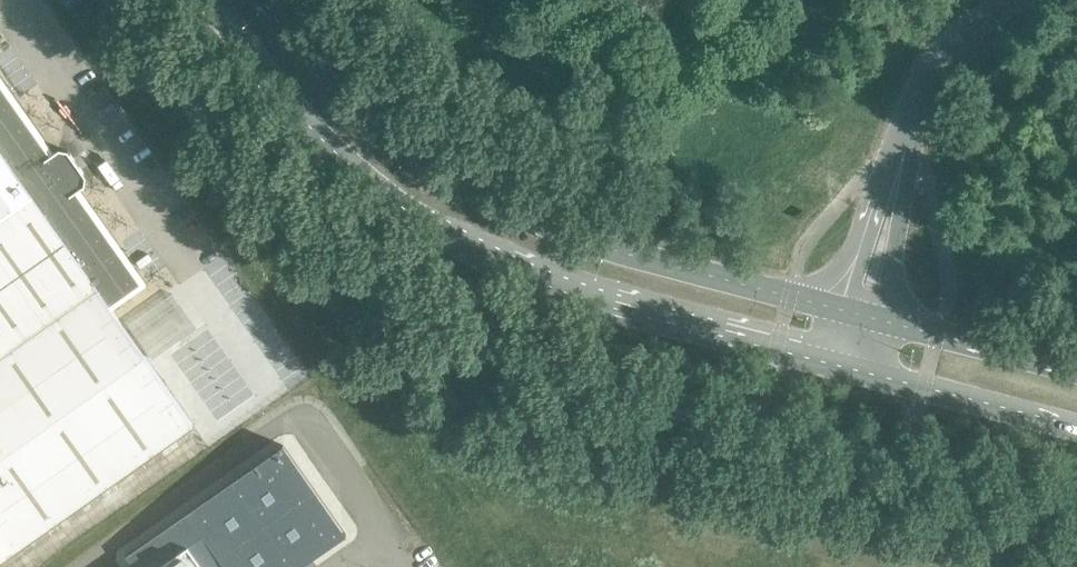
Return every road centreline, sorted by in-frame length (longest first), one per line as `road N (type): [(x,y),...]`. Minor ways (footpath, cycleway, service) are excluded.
road 1 (secondary): [(209,0),(296,120),(389,202),(480,257),(582,297),(847,370)]
road 2 (secondary): [(837,307),(598,248),(505,208),(405,143),(338,82),(272,0)]
road 3 (secondary): [(847,370),(1076,431)]
road 4 (secondary): [(1076,373),(880,319)]
road 5 (unclassified): [(902,155),(926,73),(953,41),(1012,0)]
road 6 (unclassified): [(880,319),(902,155)]
road 7 (unclassified): [(902,155),(837,307)]

